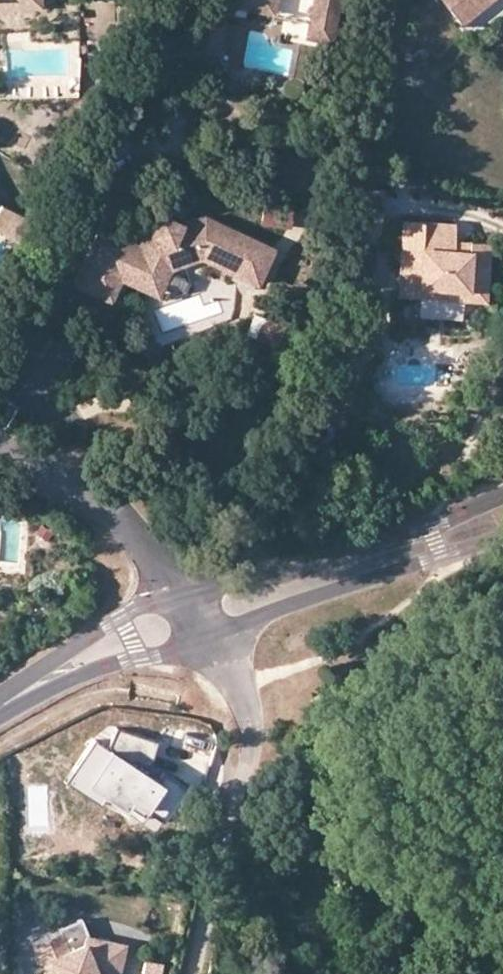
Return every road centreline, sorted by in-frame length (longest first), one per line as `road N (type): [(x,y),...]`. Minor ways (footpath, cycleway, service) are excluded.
road 1 (residential): [(194,973),(245,737),(240,686),(210,631)]
road 2 (tertiary): [(502,512),(313,569),(183,597)]
road 3 (tertiary): [(210,631),(444,555),(502,514)]
road 4 (residential): [(0,452),(74,488),(130,530),(183,597)]
road 5 (tertiary): [(0,710),(210,631)]
road 6 (tertiary): [(183,597),(120,622),(0,707)]

